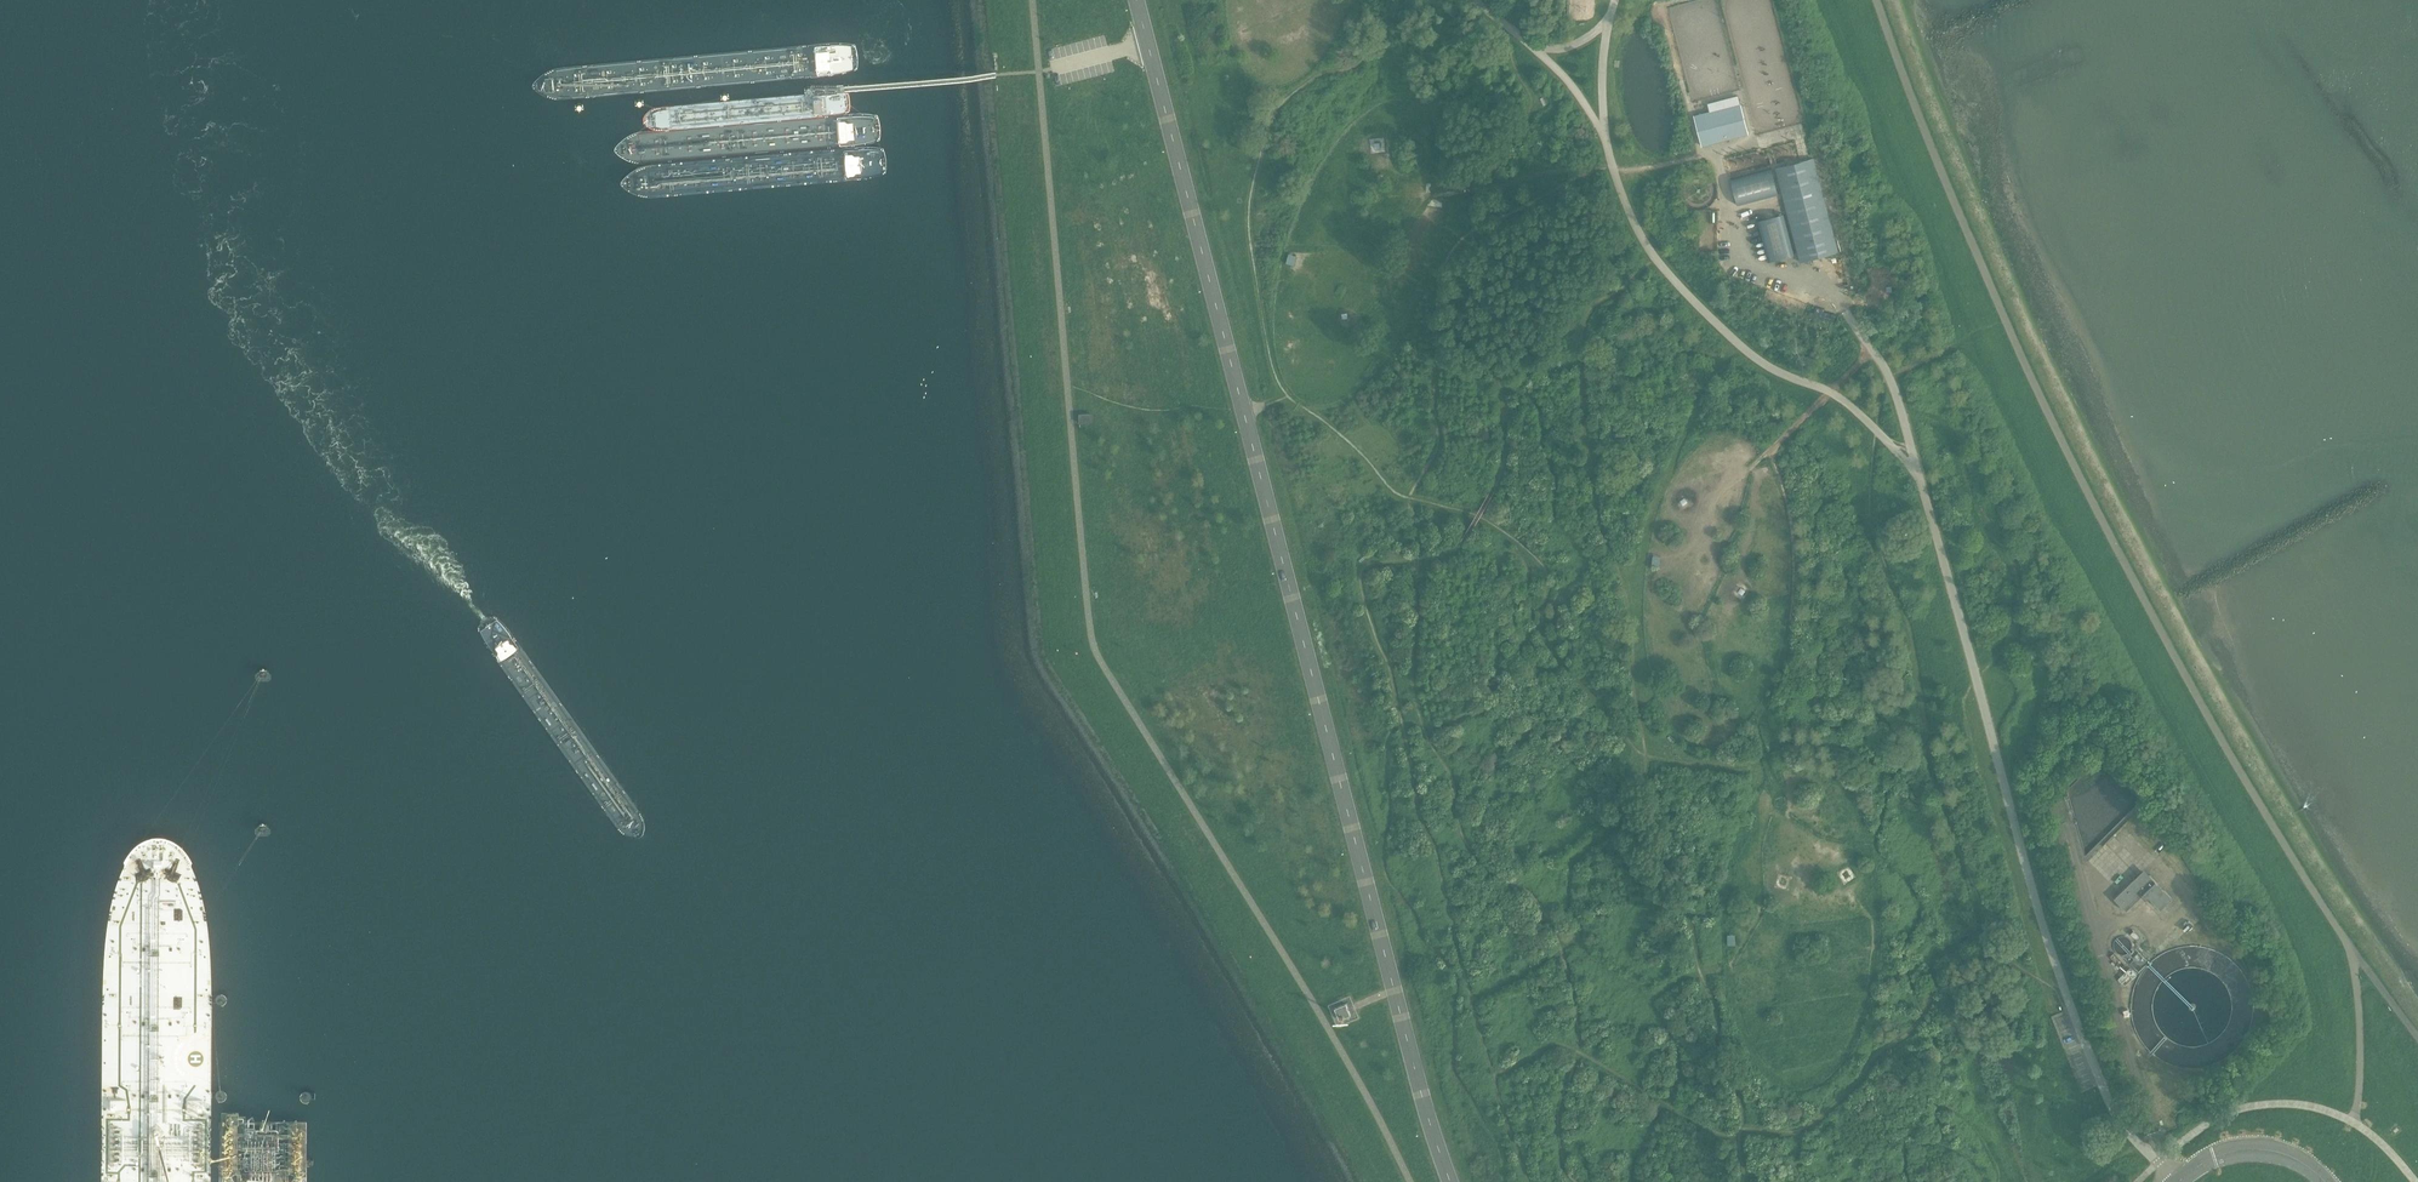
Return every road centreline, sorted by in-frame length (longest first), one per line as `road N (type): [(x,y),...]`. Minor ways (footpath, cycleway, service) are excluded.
road 1 (tertiary): [(1450,1181),(1136,0)]
road 2 (track): [(1635,1181),(1633,1161),(1671,1105),(1684,1063),(1678,1036),(1640,987),(1585,950),(1568,863),(1610,827),(1646,756),(1637,576),(1672,462),(1733,338)]
road 3 (secondary): [(2179,1181),(2214,1158),(2250,1150),(2294,1158),(2325,1181)]

